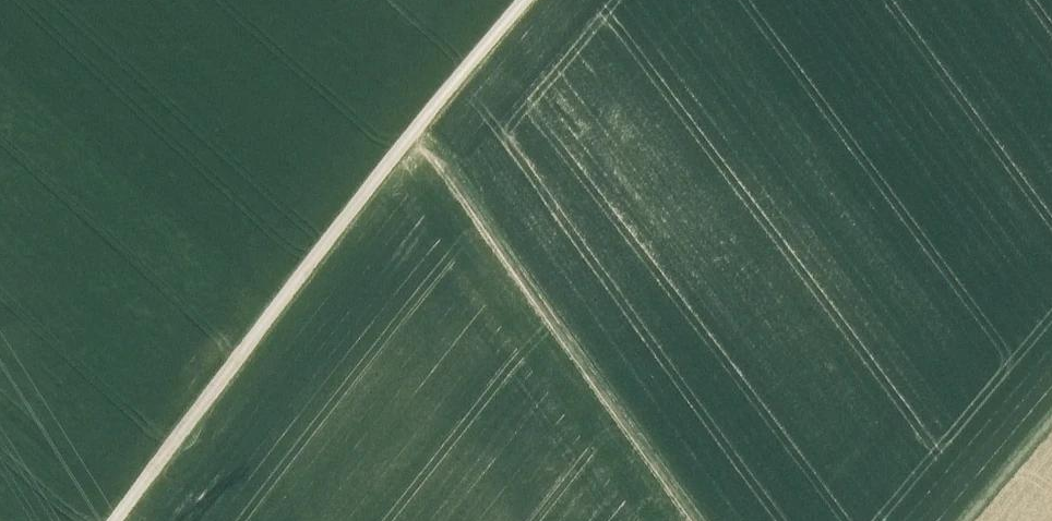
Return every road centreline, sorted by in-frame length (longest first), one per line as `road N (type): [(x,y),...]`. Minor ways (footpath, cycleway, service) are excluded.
road 1 (track): [(115,520),(419,125),(526,0)]
road 2 (track): [(705,520),(419,125)]
road 3 (track): [(1051,421),(965,520)]

